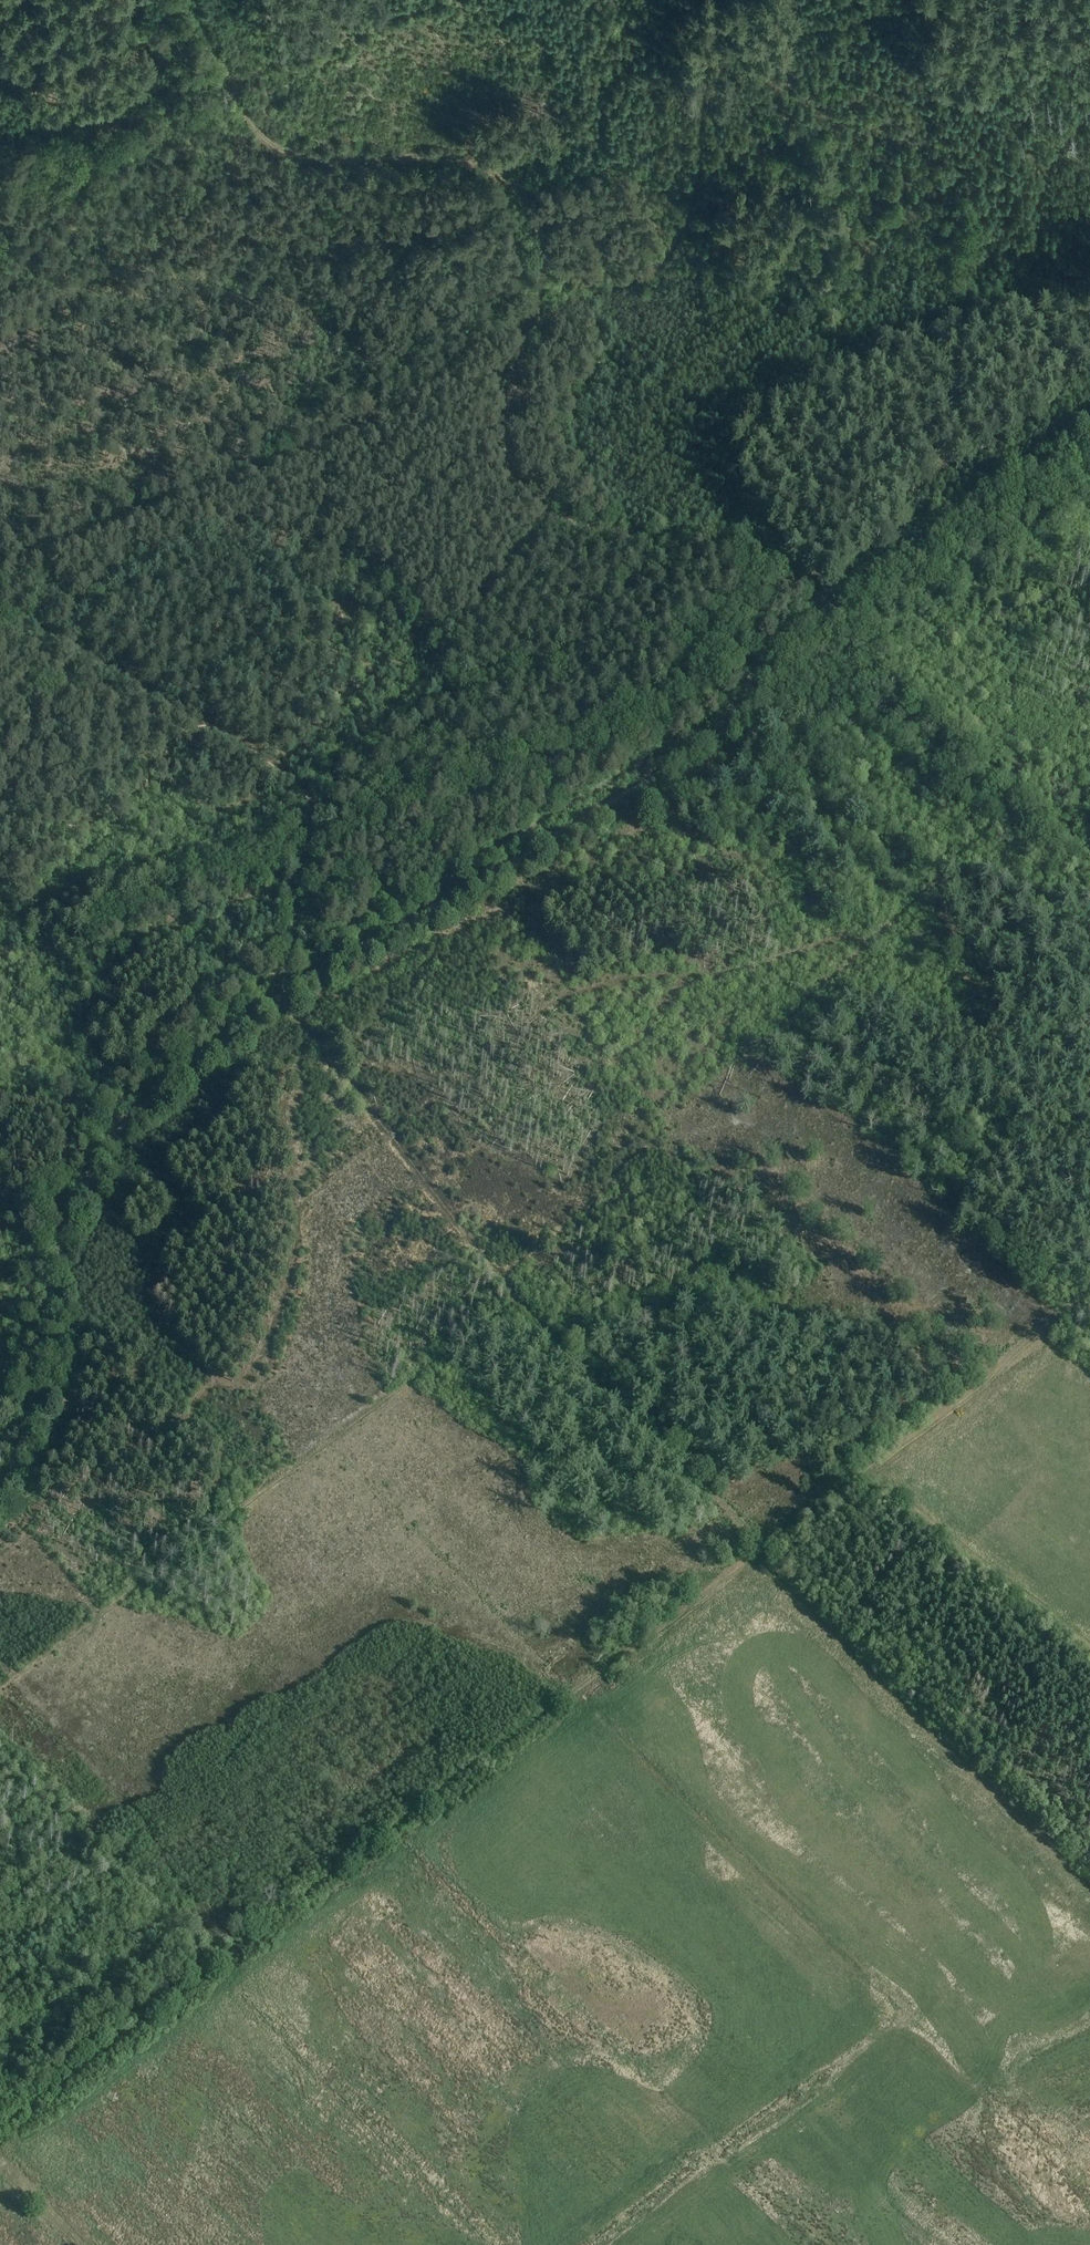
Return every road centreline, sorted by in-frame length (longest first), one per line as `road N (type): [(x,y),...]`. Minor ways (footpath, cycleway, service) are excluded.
road 1 (track): [(1089,430),(1018,469),(784,639),(713,740),(294,984),(129,1119),(101,1153),(71,1217),(25,1429),(0,1488)]
road 2 (track): [(1089,1294),(954,1408),(0,2126)]
road 3 (track): [(530,327),(506,435),(515,477),(544,513)]

